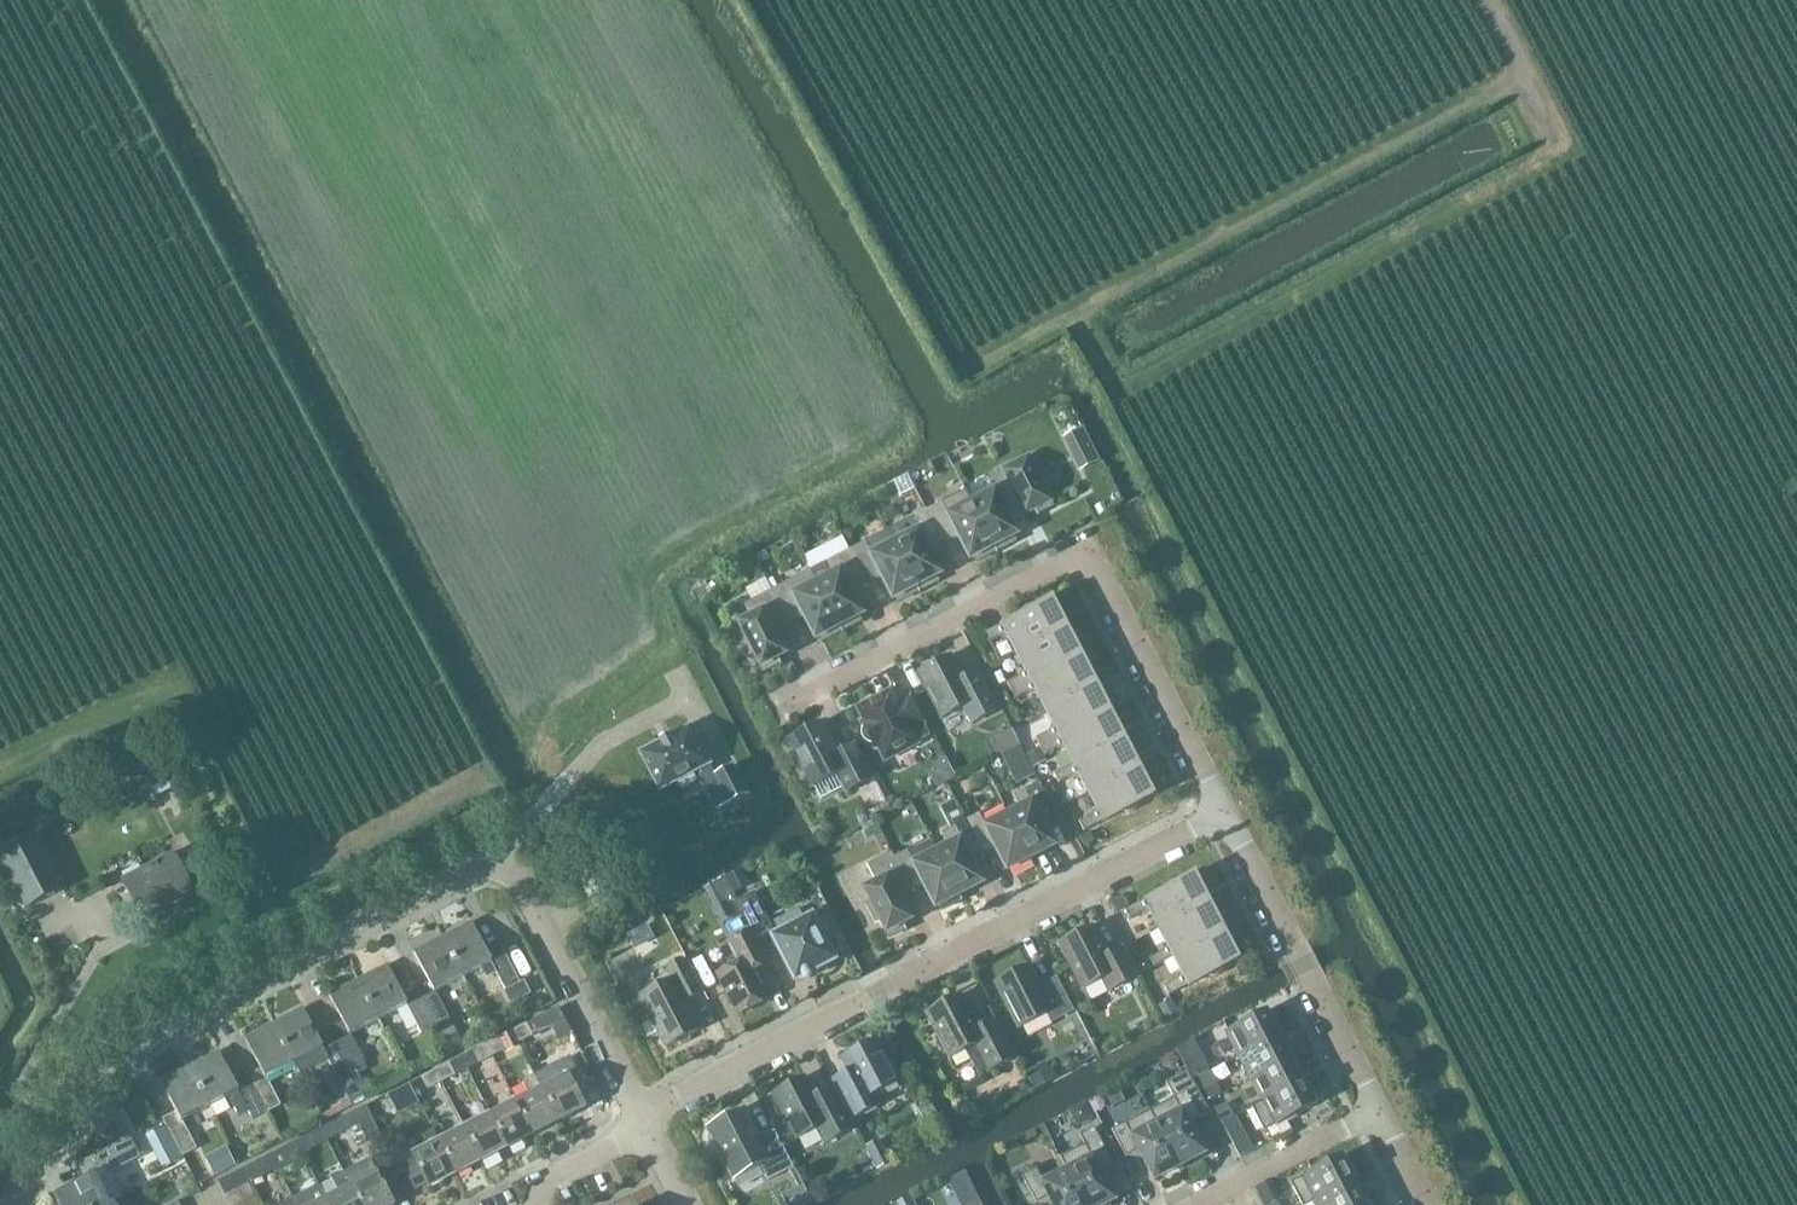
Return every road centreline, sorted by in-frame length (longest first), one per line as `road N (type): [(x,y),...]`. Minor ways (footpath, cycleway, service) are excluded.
road 1 (residential): [(10,1204),(131,1046),(462,878),(518,890),(638,1110)]
road 2 (residential): [(638,1110),(1221,811)]
road 3 (residential): [(783,689),(1059,558),(1094,567),(1221,811)]
road 4 (residential): [(1221,811),(1376,1114)]
road 5 (residential): [(1376,1114),(1195,1204)]
road 6 (residential): [(538,1204),(540,1185),(645,1135)]

